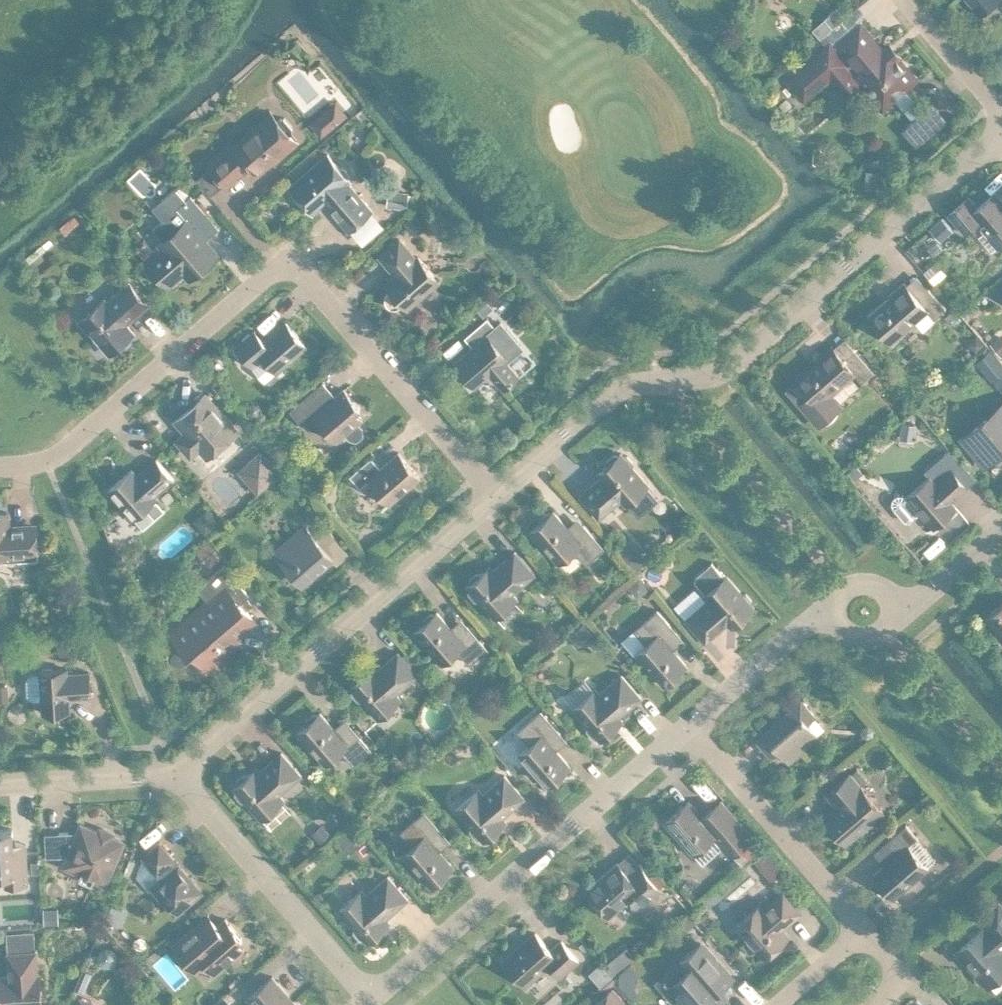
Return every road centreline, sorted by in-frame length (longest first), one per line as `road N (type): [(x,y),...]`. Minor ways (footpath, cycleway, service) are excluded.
road 1 (residential): [(189,782),(378,1004),(696,740)]
road 2 (residential): [(0,473),(57,469),(297,261),(504,508)]
road 3 (residential): [(504,508),(638,394),(729,385),(1001,151)]
road 4 (residential): [(189,782),(504,508)]
road 5 (residential): [(872,941),(696,740)]
road 6 (residential): [(0,795),(189,782)]
road 7 (residential): [(696,740),(828,624),(840,624)]
road 8 (residential): [(1001,117),(907,0)]

